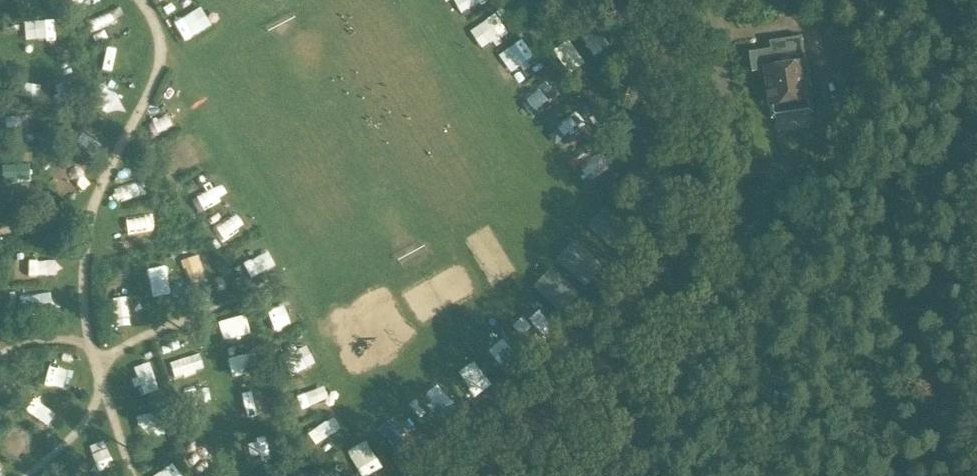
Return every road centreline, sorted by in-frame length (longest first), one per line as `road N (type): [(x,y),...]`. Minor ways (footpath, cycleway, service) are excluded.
road 1 (unclassified): [(588,475),(753,236),(722,0)]
road 2 (track): [(894,0),(808,164),(753,236),(785,475)]

